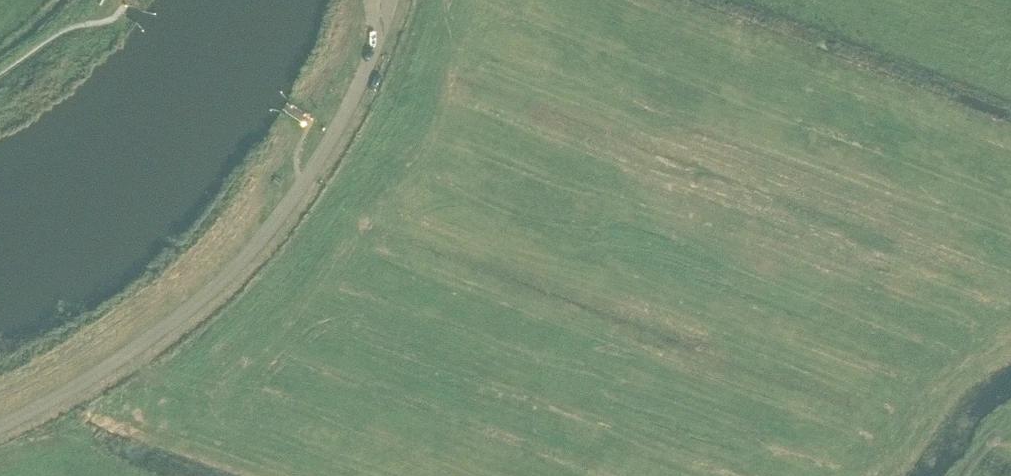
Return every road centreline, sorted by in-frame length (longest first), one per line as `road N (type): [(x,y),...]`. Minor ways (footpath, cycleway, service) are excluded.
road 1 (unclassified): [(0,424),(161,338),(263,240),(331,136),(389,0)]

